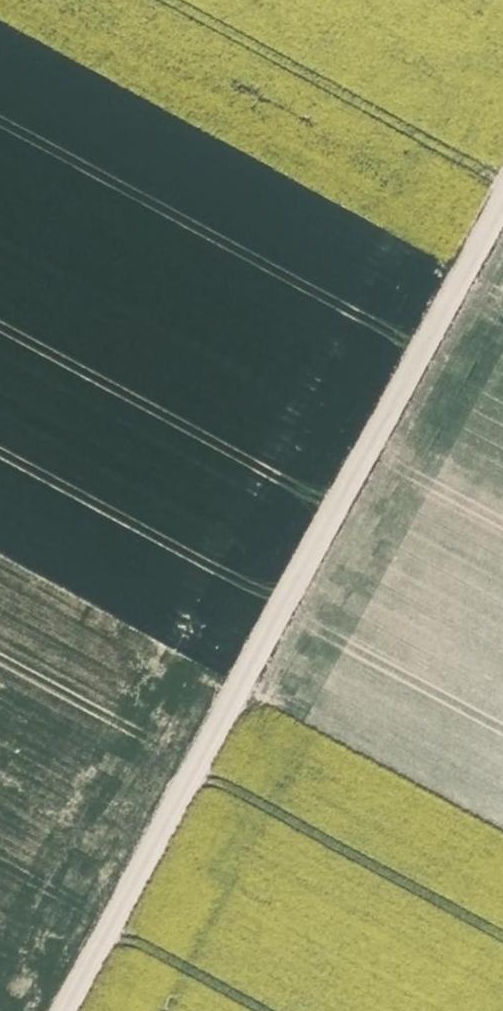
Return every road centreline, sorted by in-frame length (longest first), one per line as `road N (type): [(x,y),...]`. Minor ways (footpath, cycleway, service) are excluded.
road 1 (track): [(60,1010),(502,194)]

